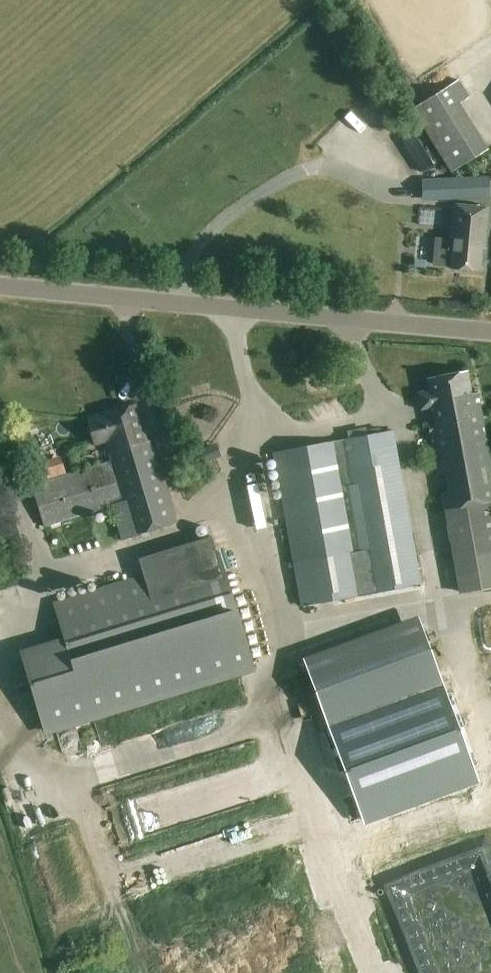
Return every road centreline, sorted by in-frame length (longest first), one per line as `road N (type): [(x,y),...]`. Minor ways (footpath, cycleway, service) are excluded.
road 1 (unclassified): [(490,330),(0,283)]

